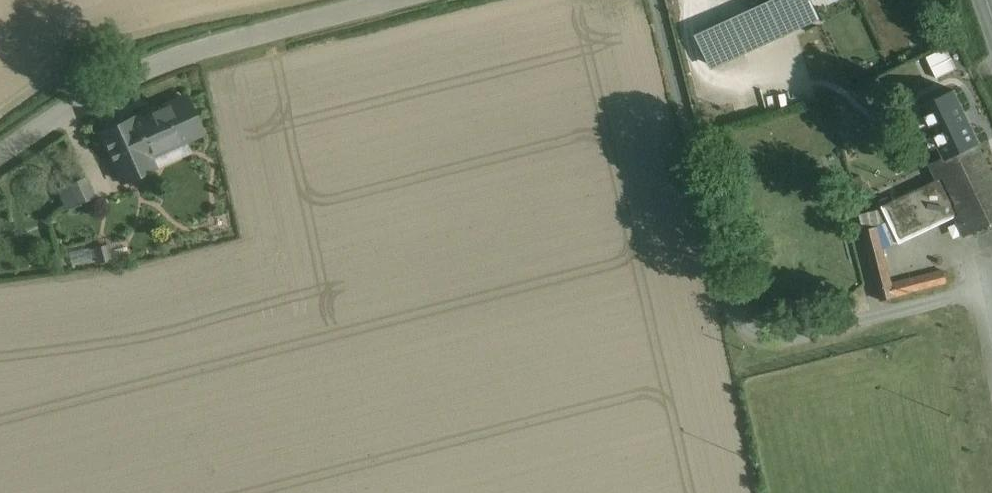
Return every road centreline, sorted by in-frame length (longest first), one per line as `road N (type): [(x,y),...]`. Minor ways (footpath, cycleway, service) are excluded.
road 1 (unclassified): [(977,288),(768,339),(748,331),(732,311),(657,0)]
road 2 (unclassified): [(0,150),(141,71),(408,0)]

